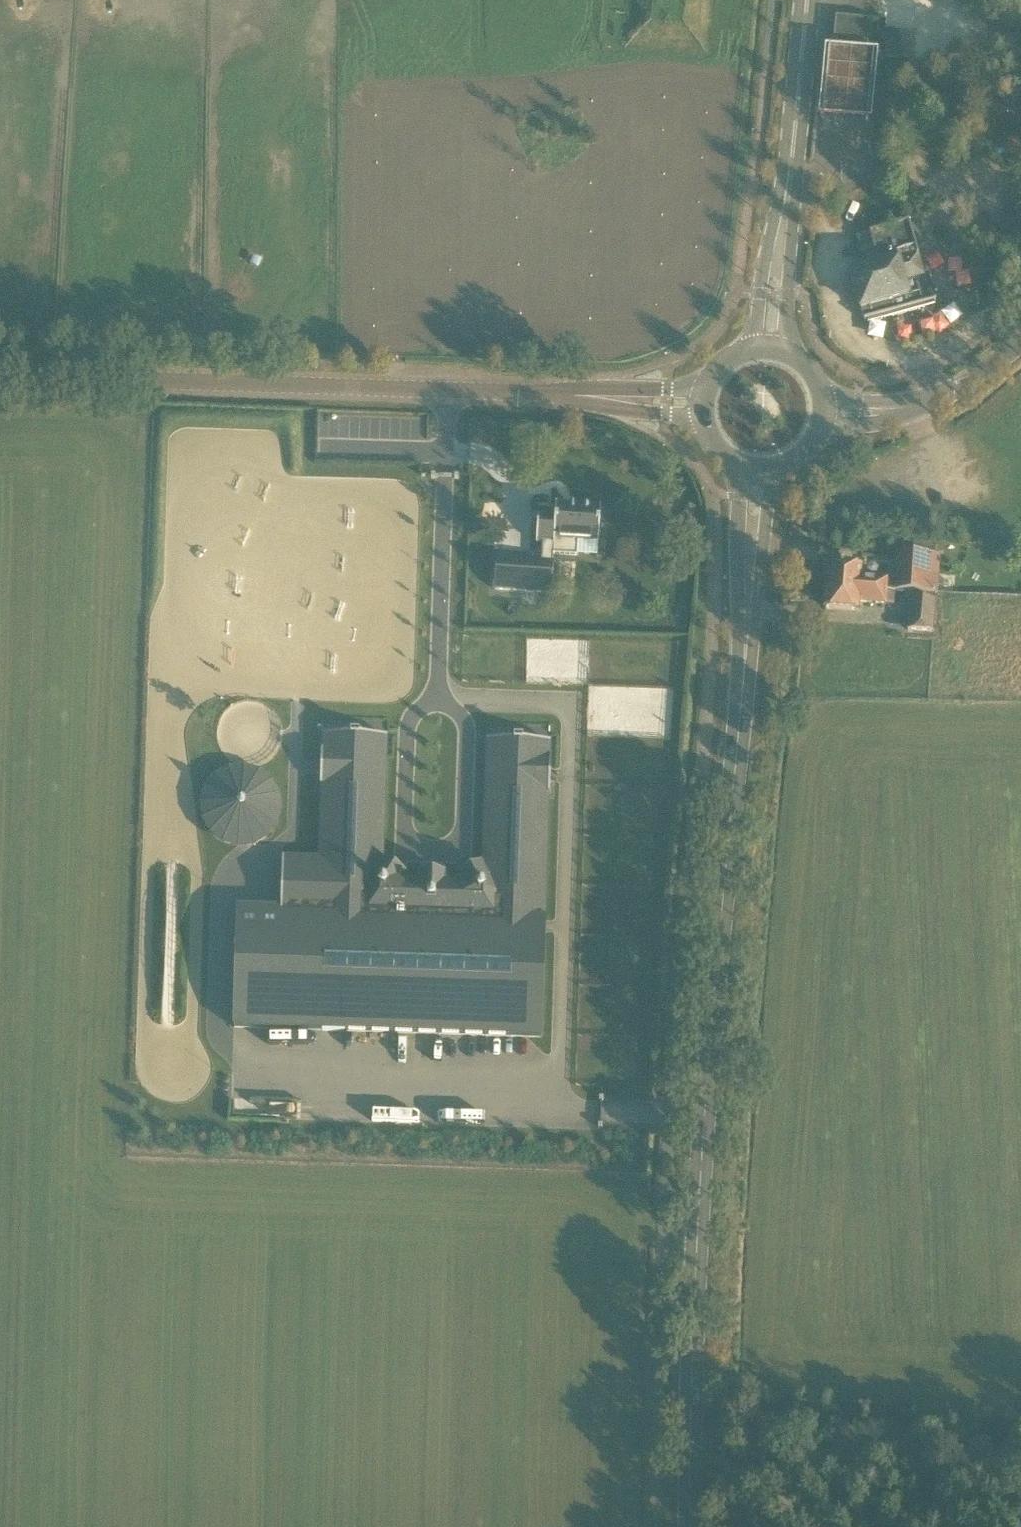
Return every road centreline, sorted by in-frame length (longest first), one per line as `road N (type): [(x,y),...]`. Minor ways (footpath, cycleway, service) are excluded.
road 1 (secondary): [(687,1526),(701,1121),(746,610)]
road 2 (tertiary): [(0,376),(576,397)]
road 3 (secondary): [(784,195),(805,0)]
road 4 (secondary): [(792,361),(784,195)]
road 5 (secondary): [(784,195),(746,354)]
road 6 (secondary): [(733,467),(746,610)]
road 7 (secondary): [(746,610),(774,472)]
road 8 (tertiary): [(706,385),(576,397)]
road 9 (tertiary): [(576,397),(700,422)]

